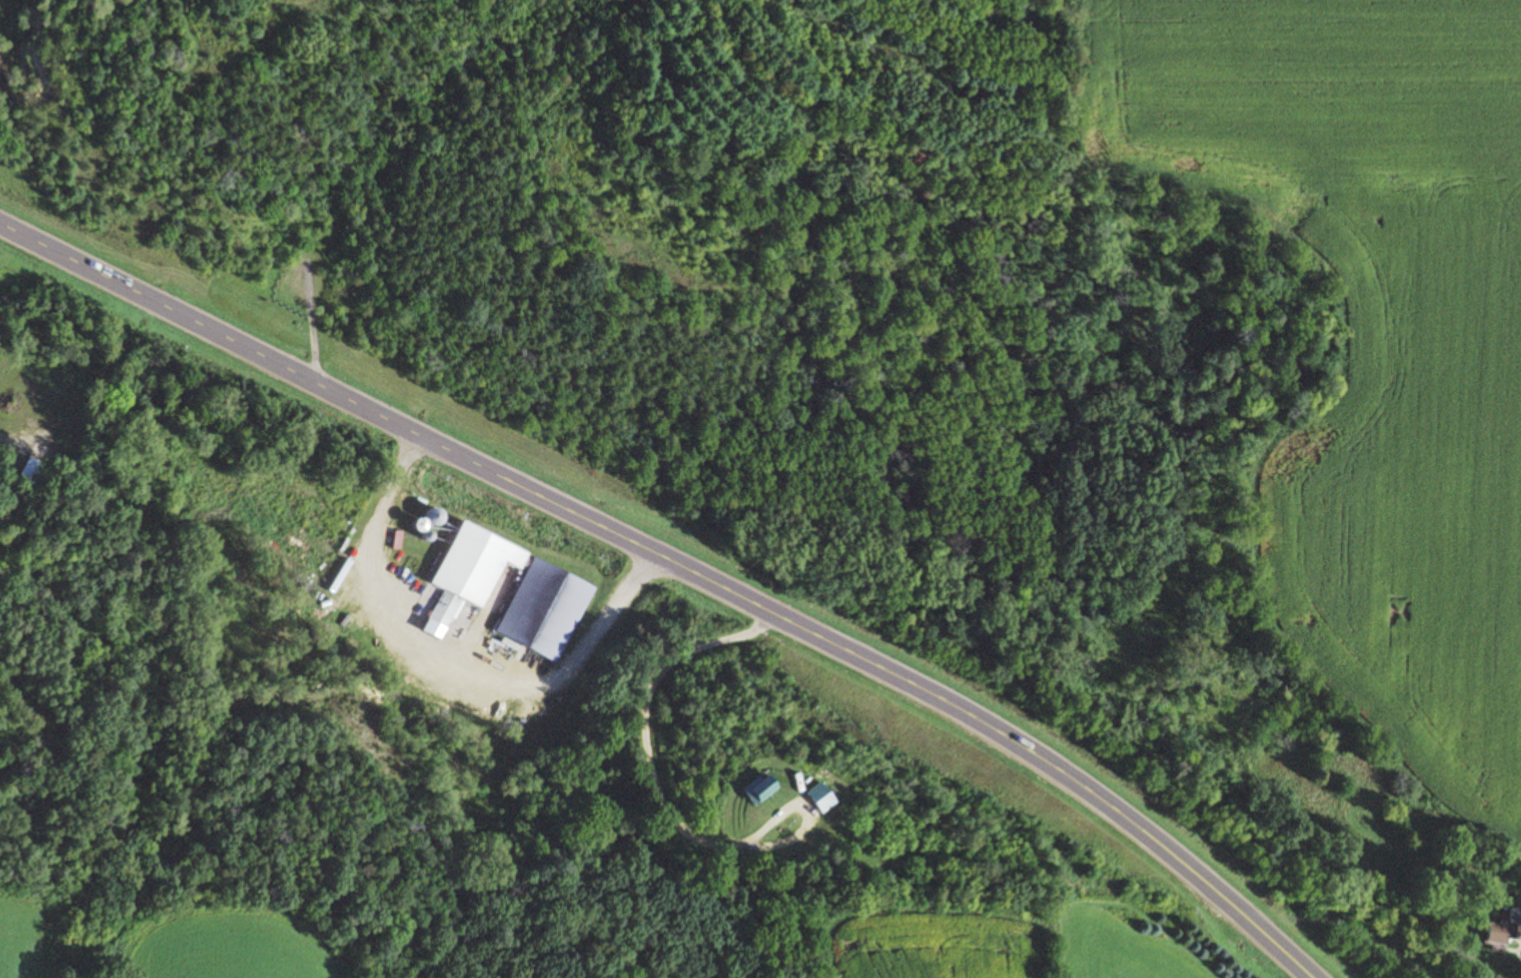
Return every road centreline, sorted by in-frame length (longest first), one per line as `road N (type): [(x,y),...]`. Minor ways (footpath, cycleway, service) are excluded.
road 1 (secondary): [(1316,977),(1191,865),(1003,729),(0,222)]

